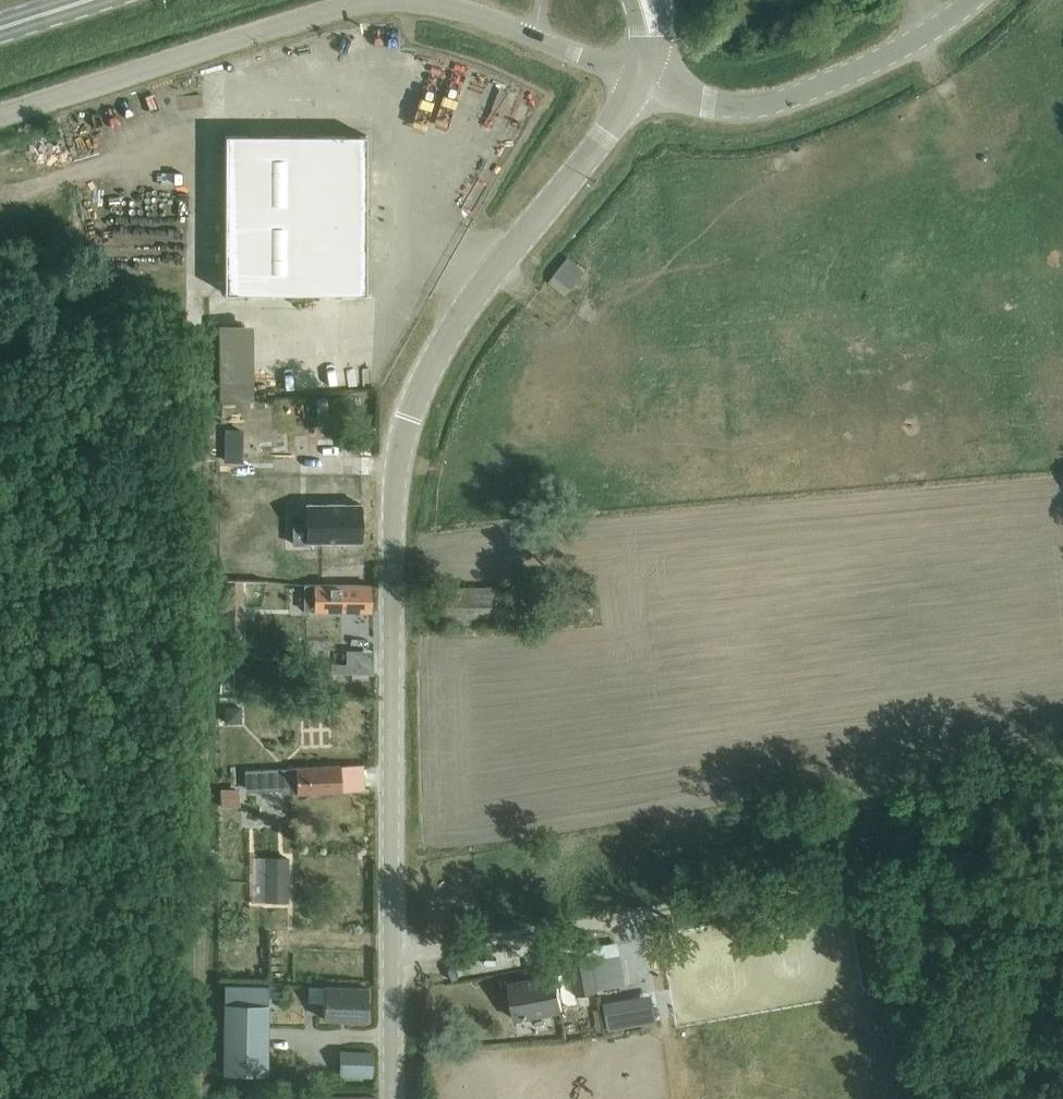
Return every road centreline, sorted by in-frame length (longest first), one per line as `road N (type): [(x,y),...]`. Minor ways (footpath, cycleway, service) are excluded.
road 1 (unclassified): [(391,1098),(392,574),(402,440),(422,385),(475,292),(584,162),(639,79)]
road 2 (track): [(391,952),(1062,842)]
road 3 (unclassified): [(0,116),(384,0)]
road 4 (unclassified): [(639,79),(705,103),(758,106),(869,65),(973,0)]
road 5 (unclassified): [(410,0),(477,14),(639,79)]

